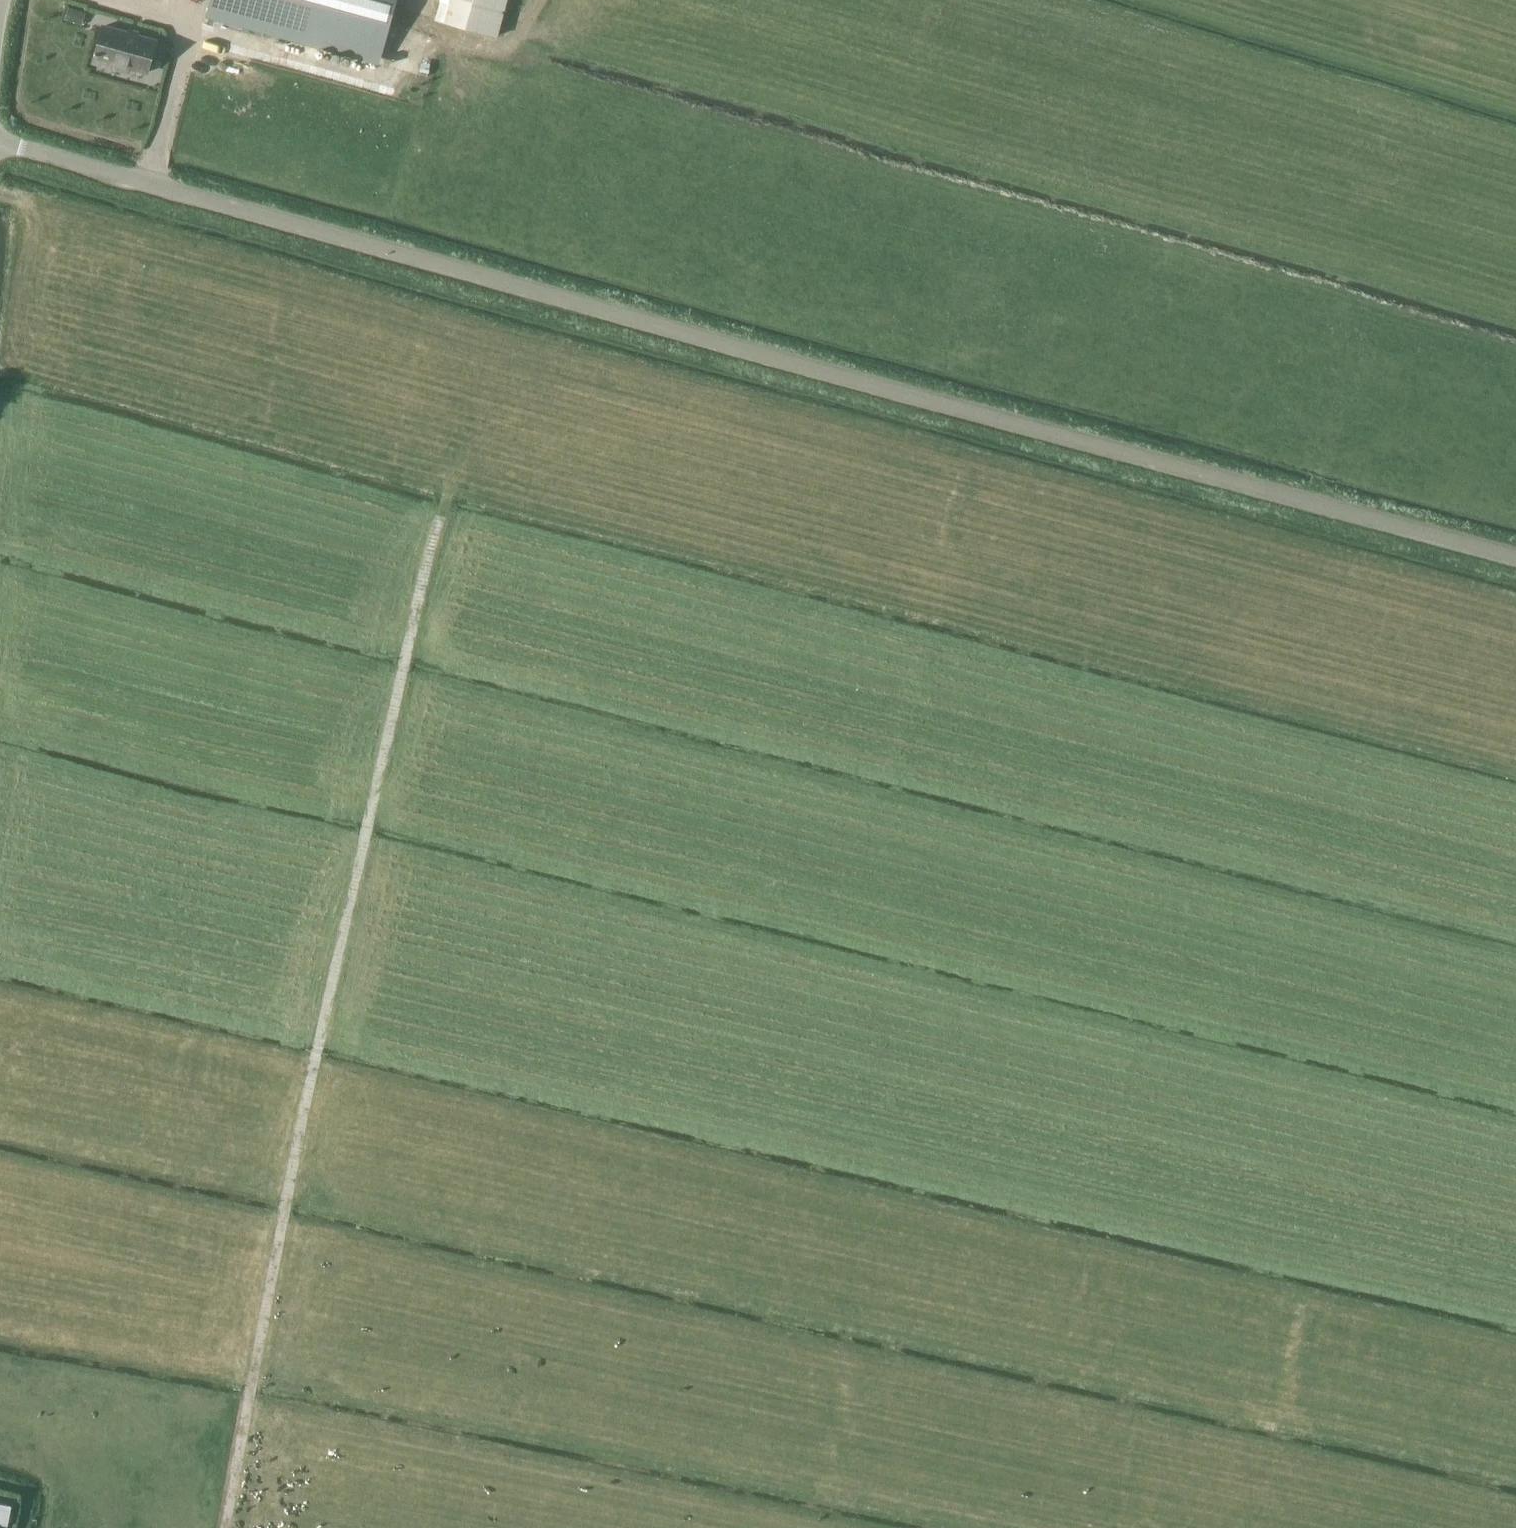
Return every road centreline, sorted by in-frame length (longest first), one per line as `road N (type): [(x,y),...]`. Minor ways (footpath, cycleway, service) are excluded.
road 1 (unclassified): [(1515,559),(0,145)]

